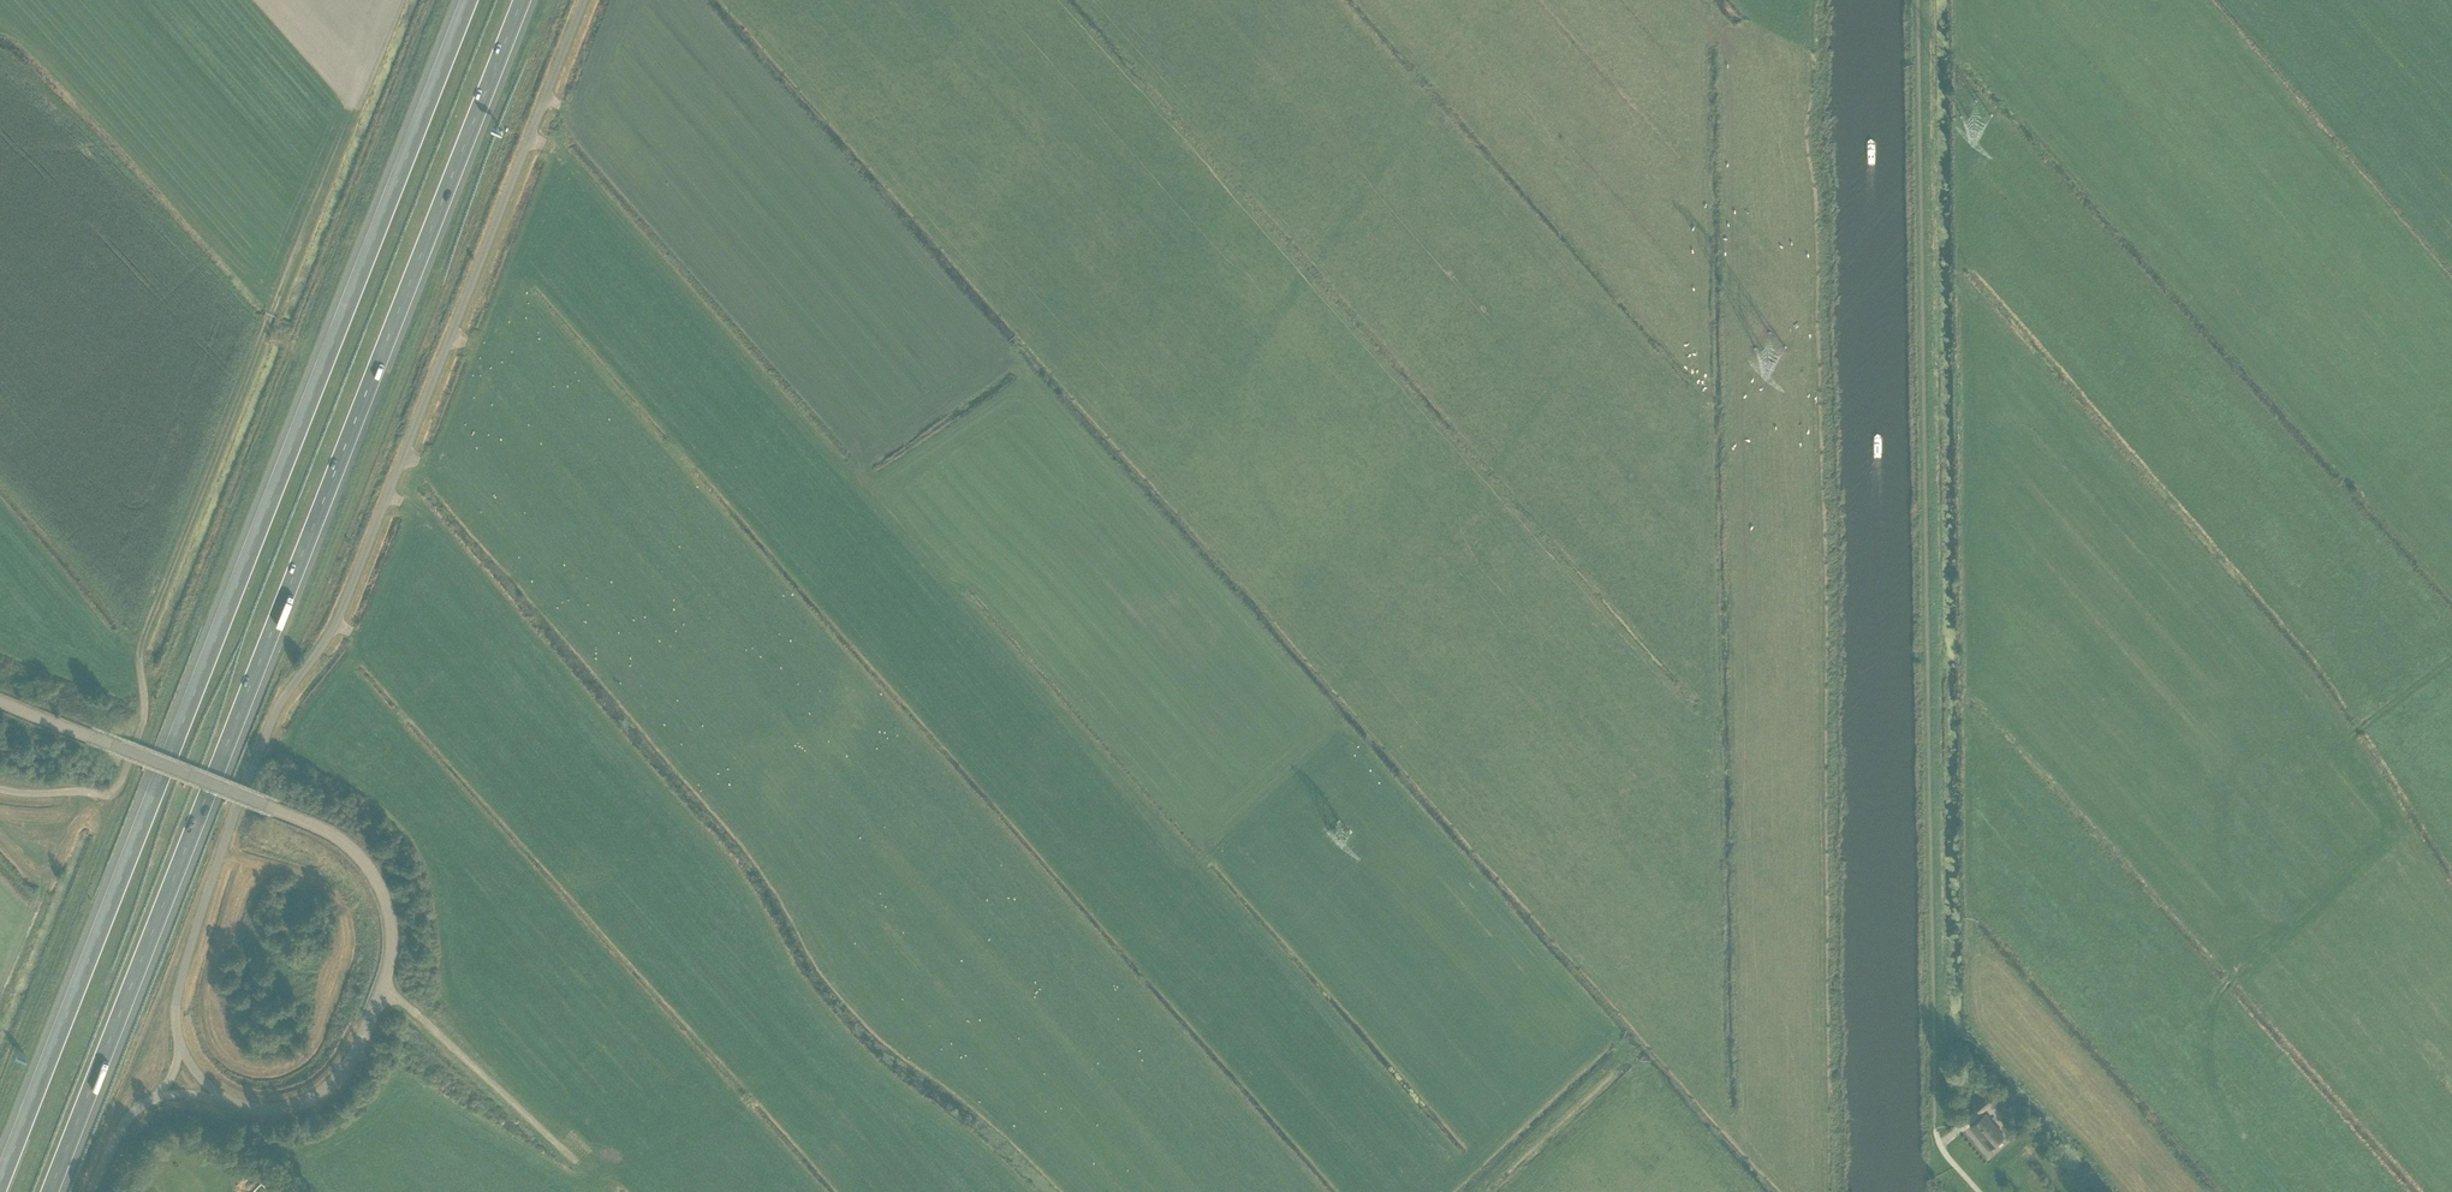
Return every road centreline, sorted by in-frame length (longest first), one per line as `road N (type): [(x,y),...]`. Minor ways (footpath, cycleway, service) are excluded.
road 1 (motorway): [(53,1191),(525,0)]
road 2 (motorway): [(466,0),(0,1182)]
road 3 (unclassified): [(182,1048),(178,990),(246,788),(279,706),(336,624),(583,0)]
road 4 (unclassified): [(223,1099),(260,1109),(296,1105),(331,1087),(348,1065),(391,955),(391,919),(378,883),(345,842),(318,826),(0,701)]
road 5 (track): [(111,791),(143,725),(141,661)]
road 6 (unclassified): [(90,1191),(124,1124),(159,1098)]

